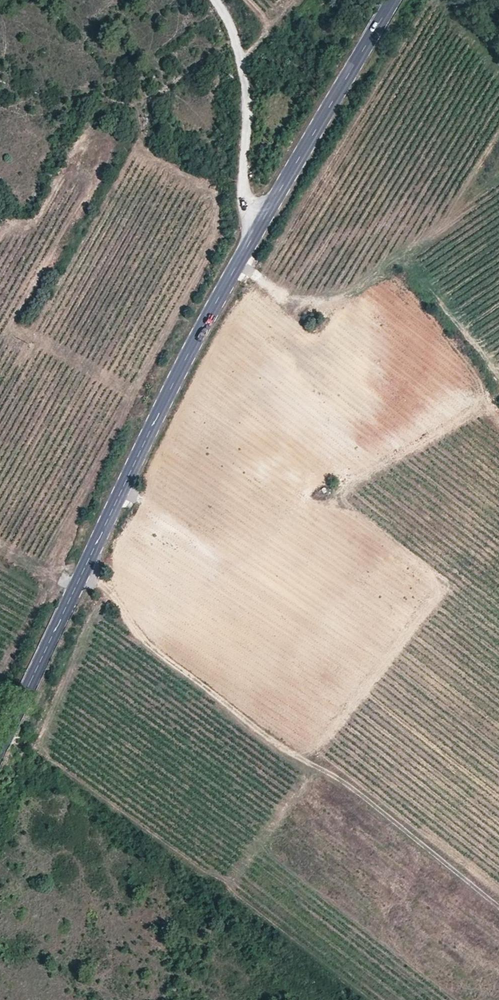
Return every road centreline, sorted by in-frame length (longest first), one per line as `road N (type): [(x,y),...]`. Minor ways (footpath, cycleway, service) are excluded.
road 1 (primary): [(0,744),(164,399),(256,231)]
road 2 (primary): [(256,231),(391,0)]
road 3 (unclassified): [(256,231),(243,87),(230,23),(213,0)]

